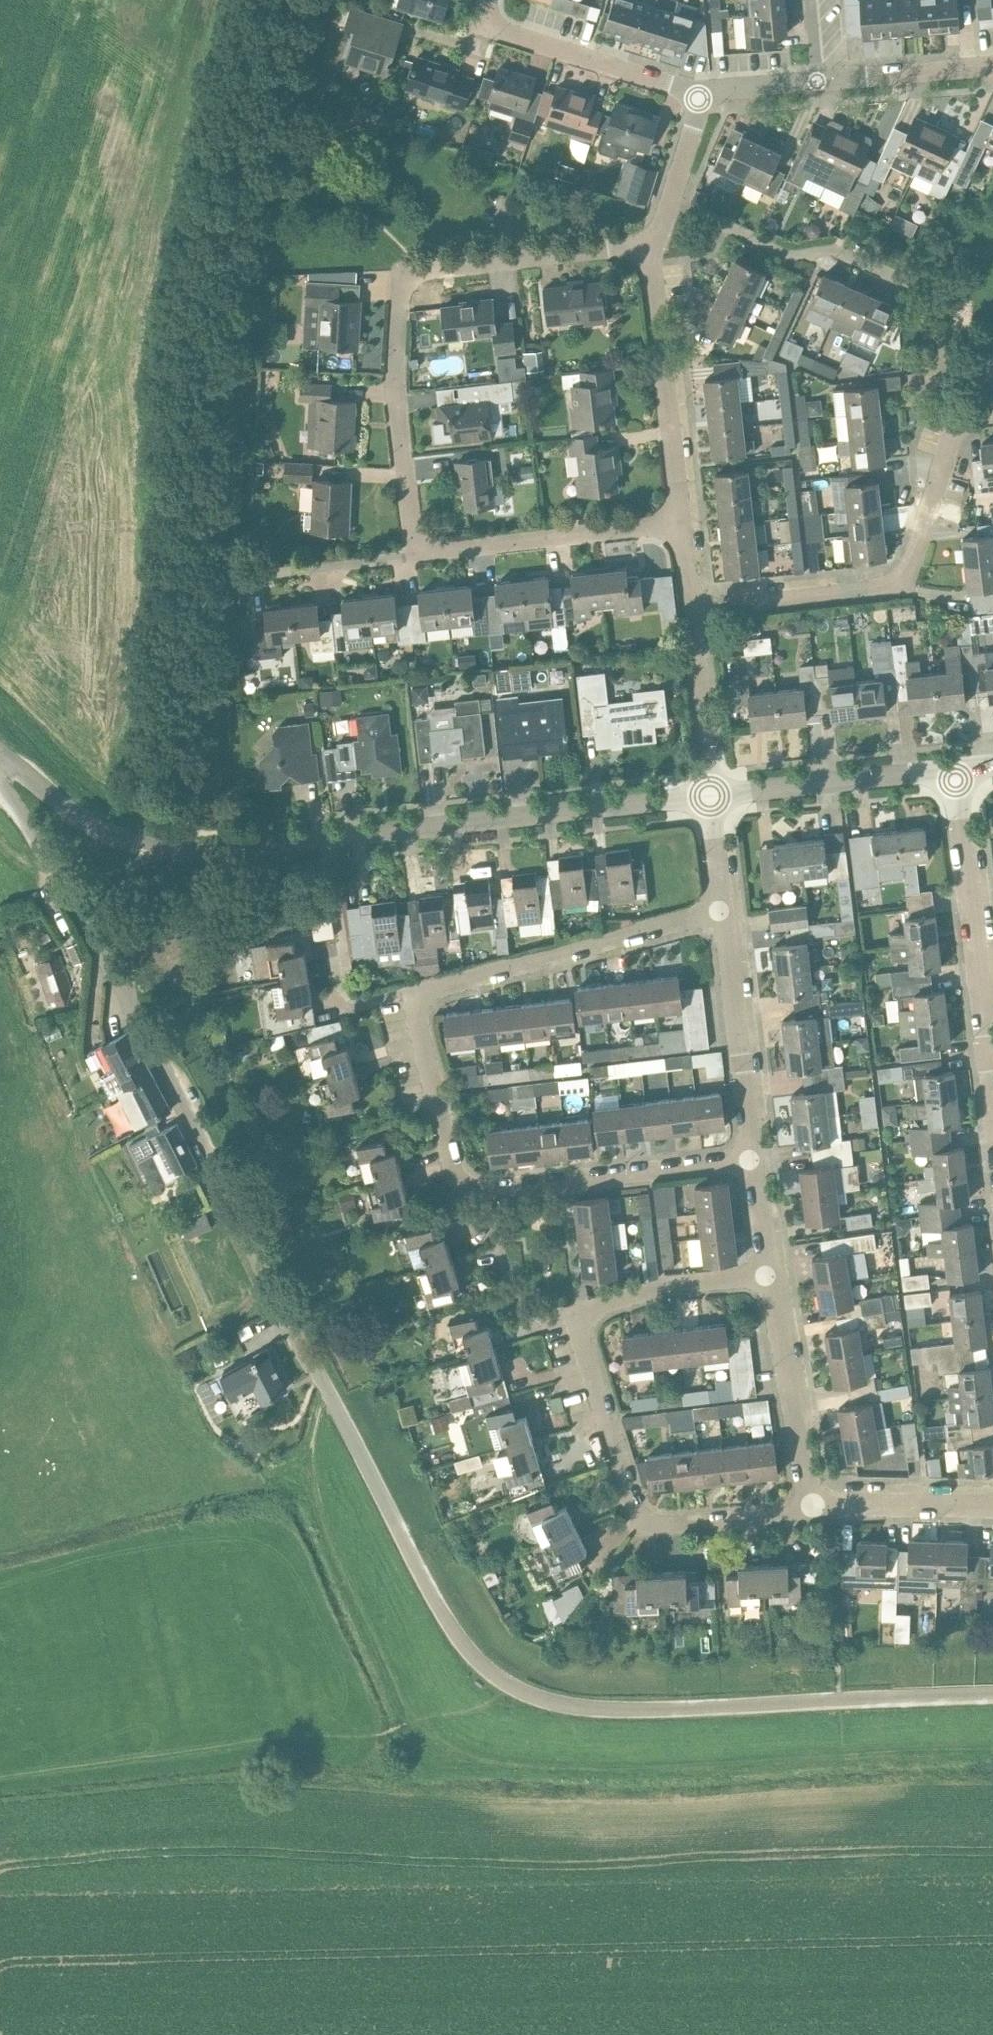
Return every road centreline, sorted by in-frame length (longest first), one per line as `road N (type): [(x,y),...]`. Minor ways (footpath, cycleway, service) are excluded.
road 1 (unclassified): [(992,1694),(599,1710),(527,1694),(480,1662),(446,1621),(143,1018),(0,757)]
road 2 (residential): [(756,1158),(500,1196),(472,1183),(456,1159),(417,1022),(419,1003),(462,979),(726,910)]
road 3 (tertiary): [(0,756),(78,817),(164,850),(712,796)]
road 4 (residential): [(813,1503),(790,1515),(645,1523),(633,1508),(581,1331),(598,1303),(770,1273)]
road 5 (residential): [(418,550),(396,390),(400,290),(407,275),(651,245)]
road 6 (residential): [(691,607),(901,581),(957,419),(992,415)]
road 7 (residential): [(992,1088),(955,768)]
road 8 (residential): [(682,524),(651,245)]
road 9 (residential): [(418,550),(682,524)]
road 10 (residential): [(756,1158),(726,910)]
road 11 (tertiary): [(712,796),(955,768)]
road 12 (residential): [(813,1503),(770,1273)]
road 13 (residential): [(699,98),(503,32),(490,16)]
road 14 (residential): [(712,796),(691,607)]
road 15 (residential): [(813,1503),(992,1506)]
road 16 (residential): [(992,67),(817,84)]
road 17 (residential): [(651,245),(699,98)]
road 18 (residential): [(293,567),(418,550)]

